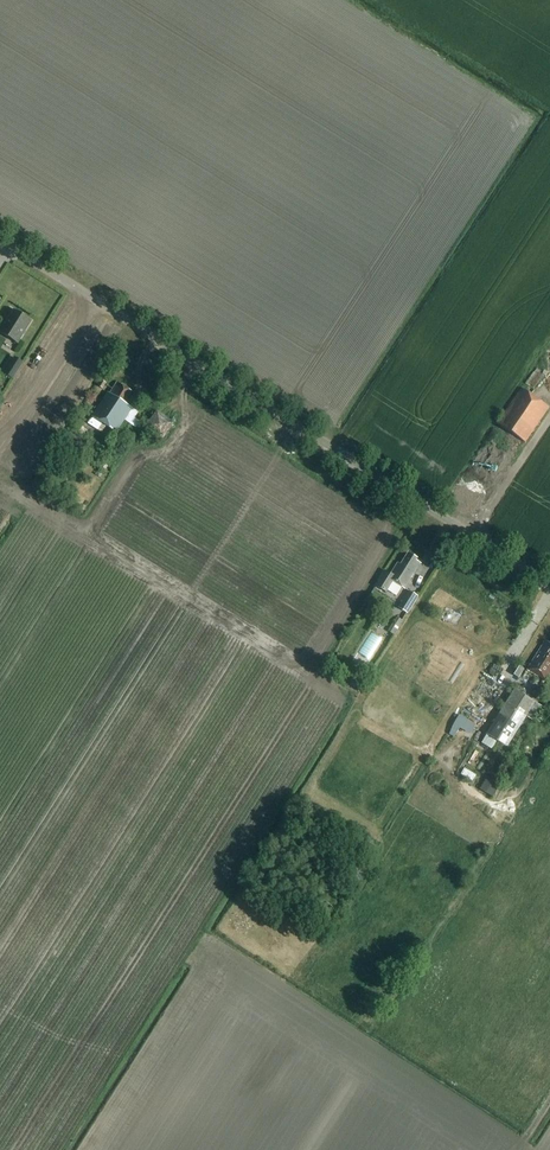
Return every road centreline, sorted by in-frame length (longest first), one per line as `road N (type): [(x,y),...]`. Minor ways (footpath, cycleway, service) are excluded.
road 1 (unclassified): [(549,584),(0,241)]

